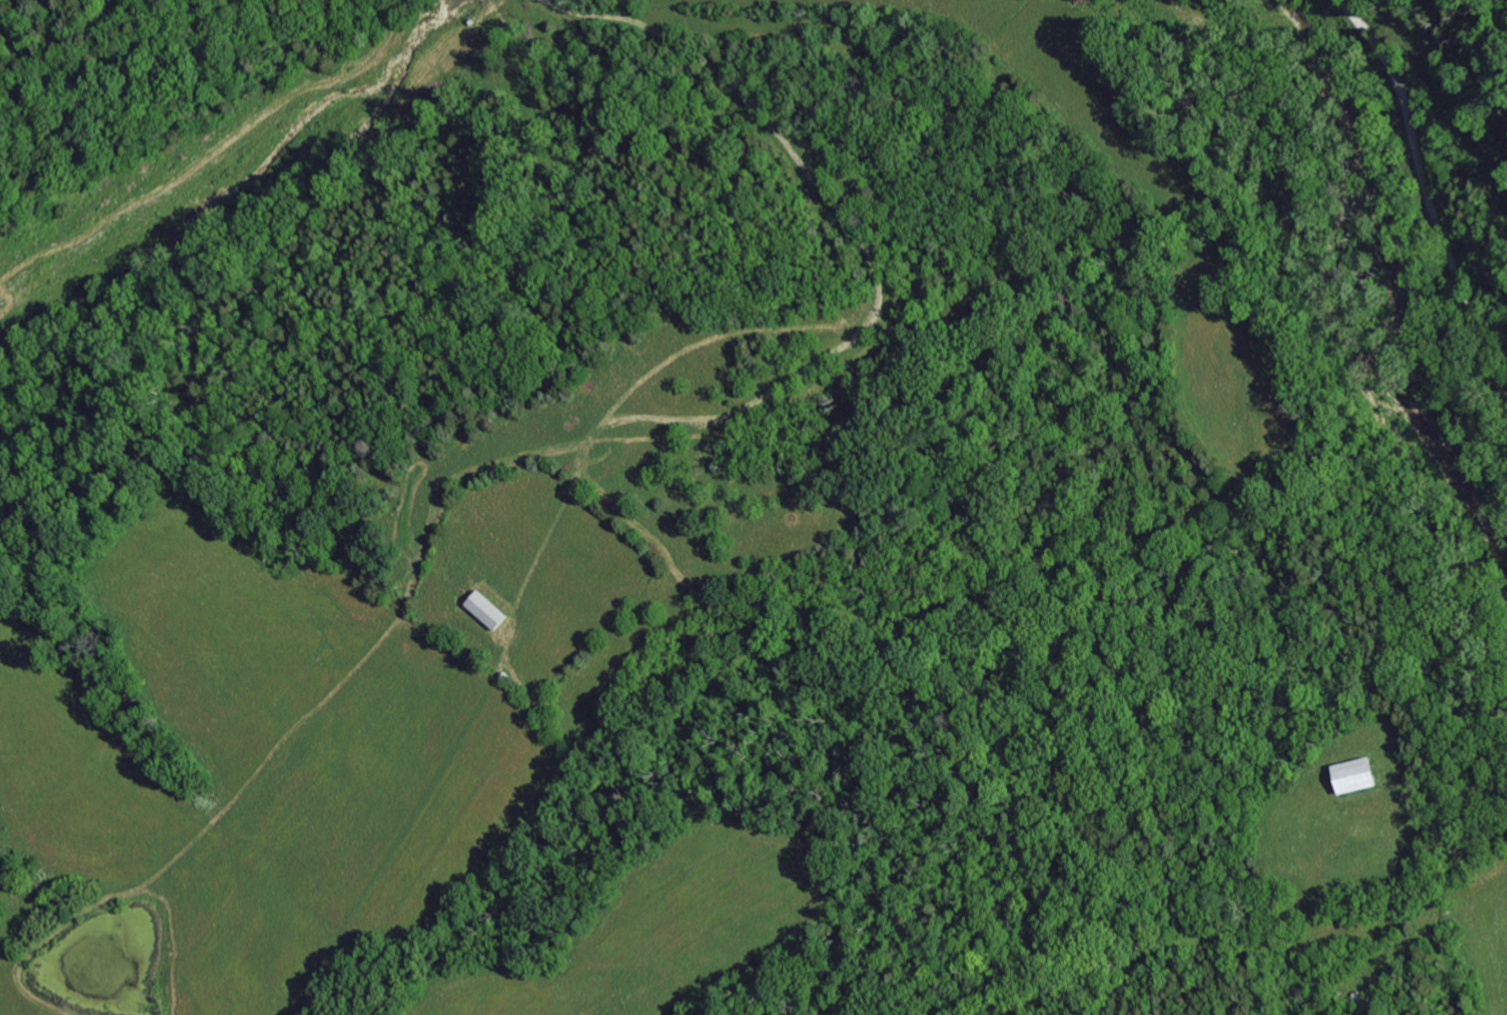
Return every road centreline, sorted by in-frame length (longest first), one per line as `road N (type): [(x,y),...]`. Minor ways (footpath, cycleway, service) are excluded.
road 1 (residential): [(1506,414),(1433,226),(1401,100),(1374,46),(1337,0)]

